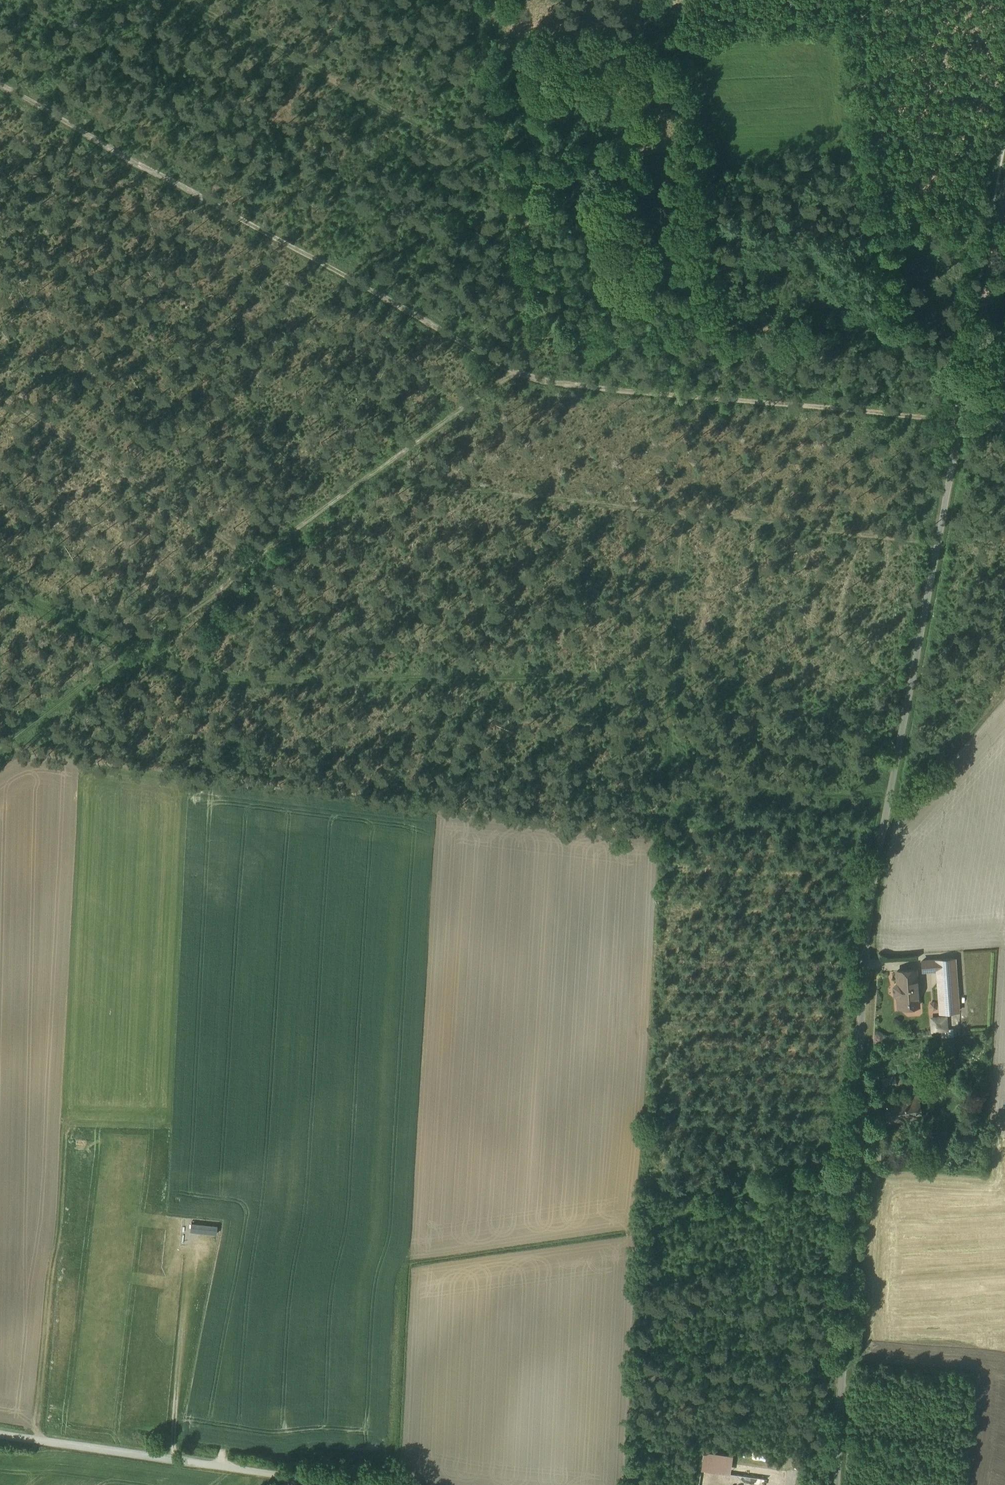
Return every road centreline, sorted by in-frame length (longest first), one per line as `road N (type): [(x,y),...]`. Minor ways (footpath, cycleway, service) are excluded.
road 1 (track): [(959,423),(533,376),(0,95)]
road 2 (track): [(858,1091),(876,878),(959,423)]
road 3 (track): [(0,1434),(394,1484)]
road 4 (unclassified): [(839,1484),(858,1091)]
road 5 (track): [(959,423),(1004,182)]

